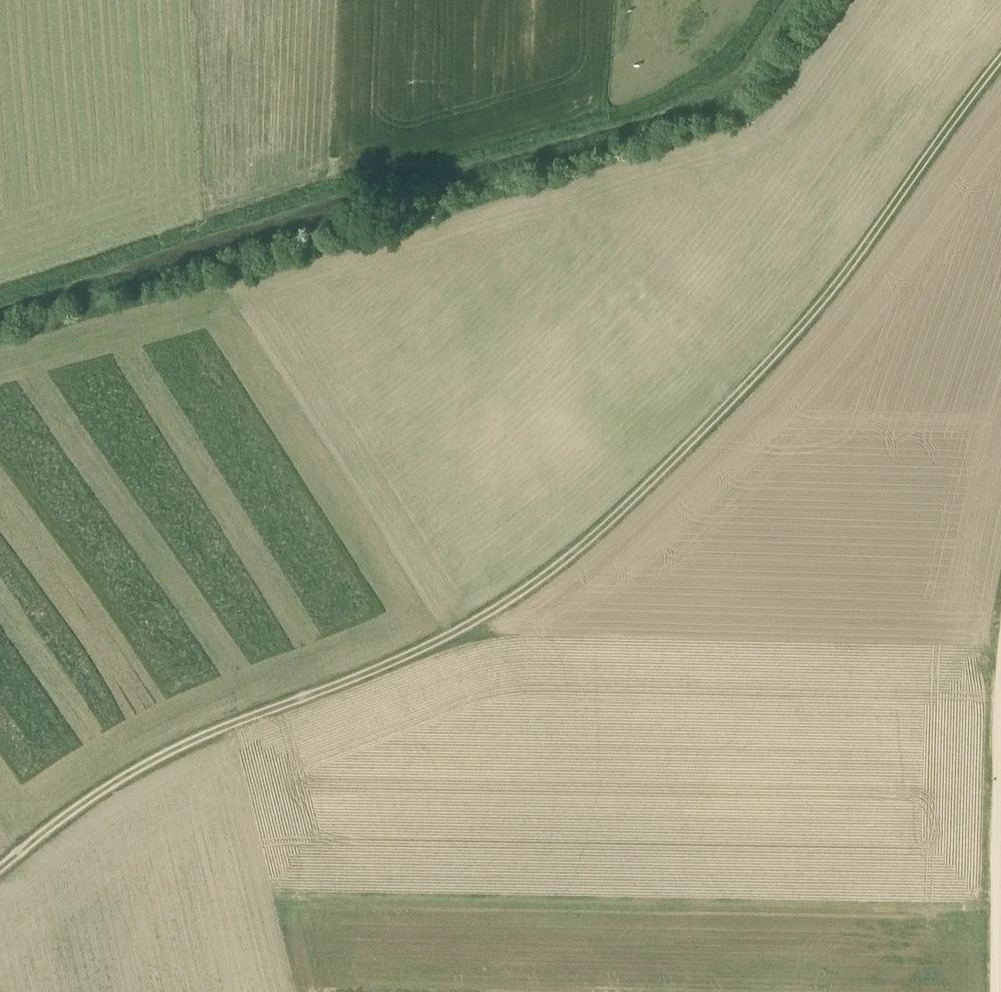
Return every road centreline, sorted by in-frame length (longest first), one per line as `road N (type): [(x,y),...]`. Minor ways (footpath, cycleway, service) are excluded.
road 1 (track): [(1000,56),(775,357),(595,538),(460,633),(151,761),(49,828),(0,872)]
road 2 (track): [(998,991),(1000,733)]

